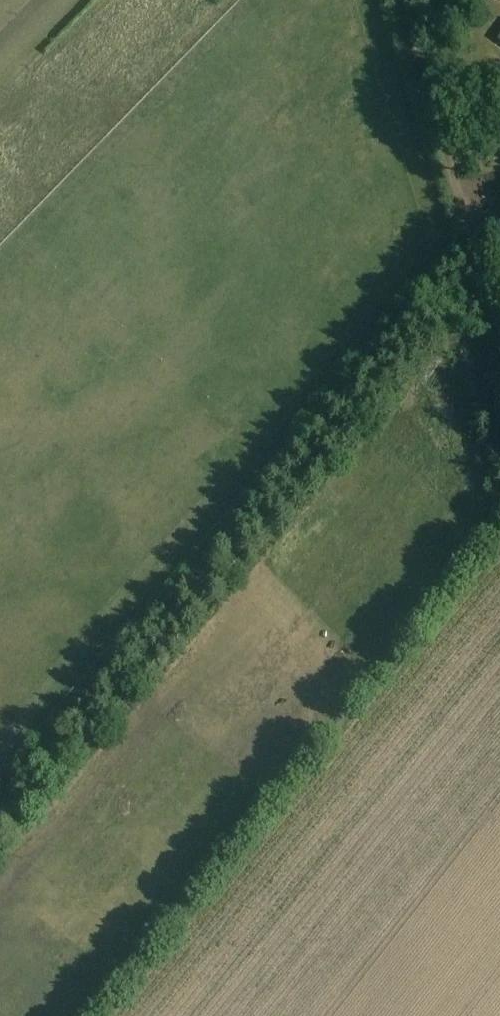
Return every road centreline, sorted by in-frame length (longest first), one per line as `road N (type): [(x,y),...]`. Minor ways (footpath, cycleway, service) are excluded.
road 1 (track): [(400,0),(499,341)]

